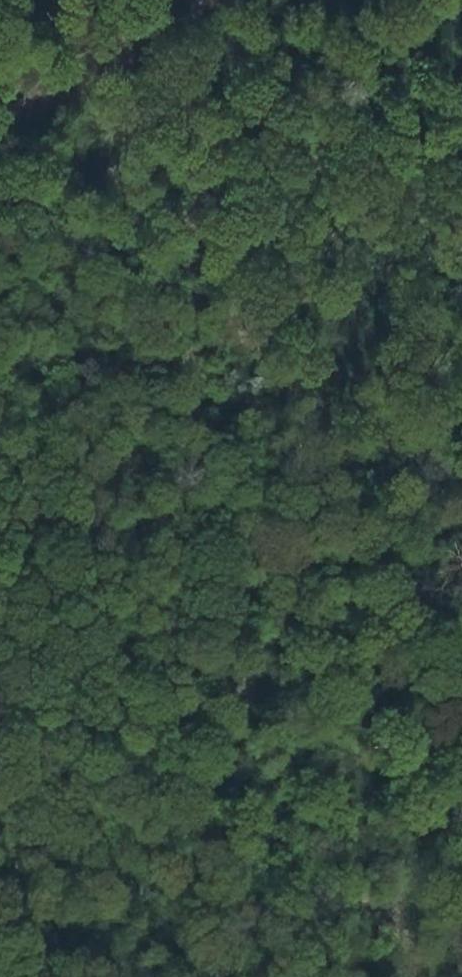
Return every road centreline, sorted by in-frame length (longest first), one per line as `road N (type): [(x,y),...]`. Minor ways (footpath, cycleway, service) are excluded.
road 1 (track): [(0,151),(203,0)]

